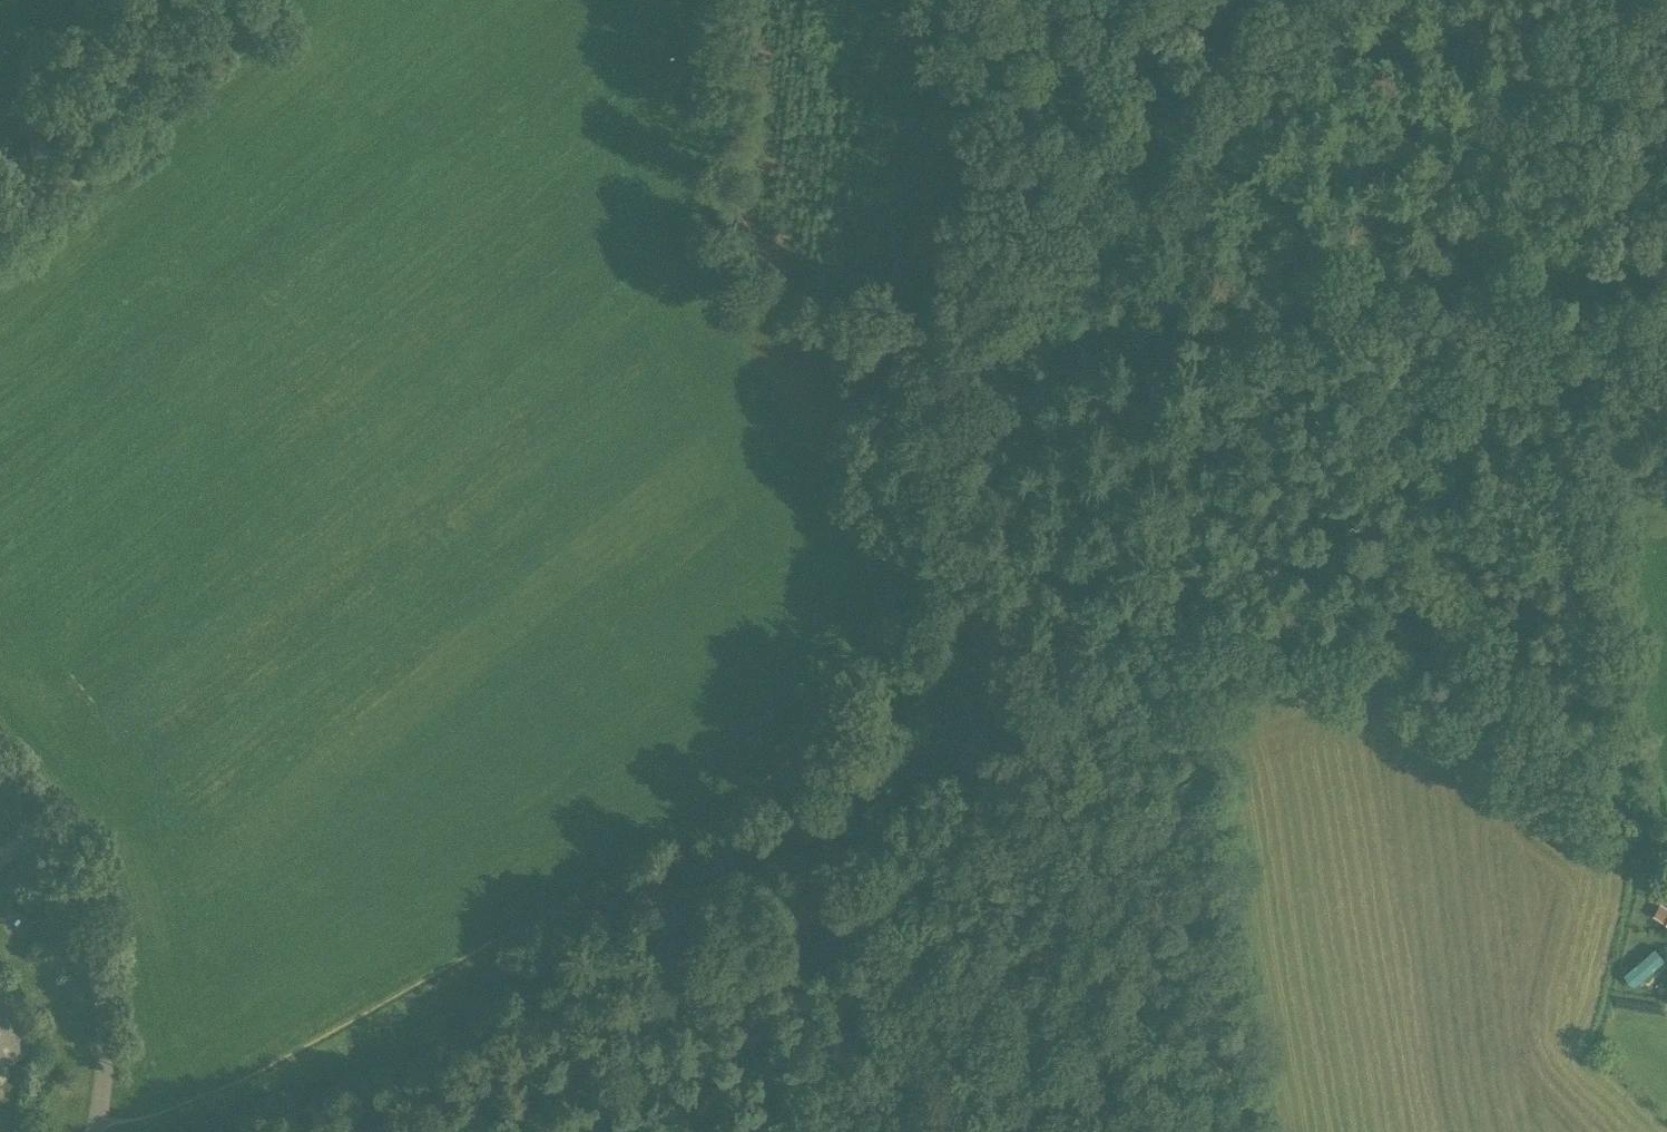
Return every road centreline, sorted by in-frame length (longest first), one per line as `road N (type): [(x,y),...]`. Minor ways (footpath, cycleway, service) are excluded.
road 1 (unclassified): [(93,1131),(107,1058),(104,970),(58,839),(0,745)]

